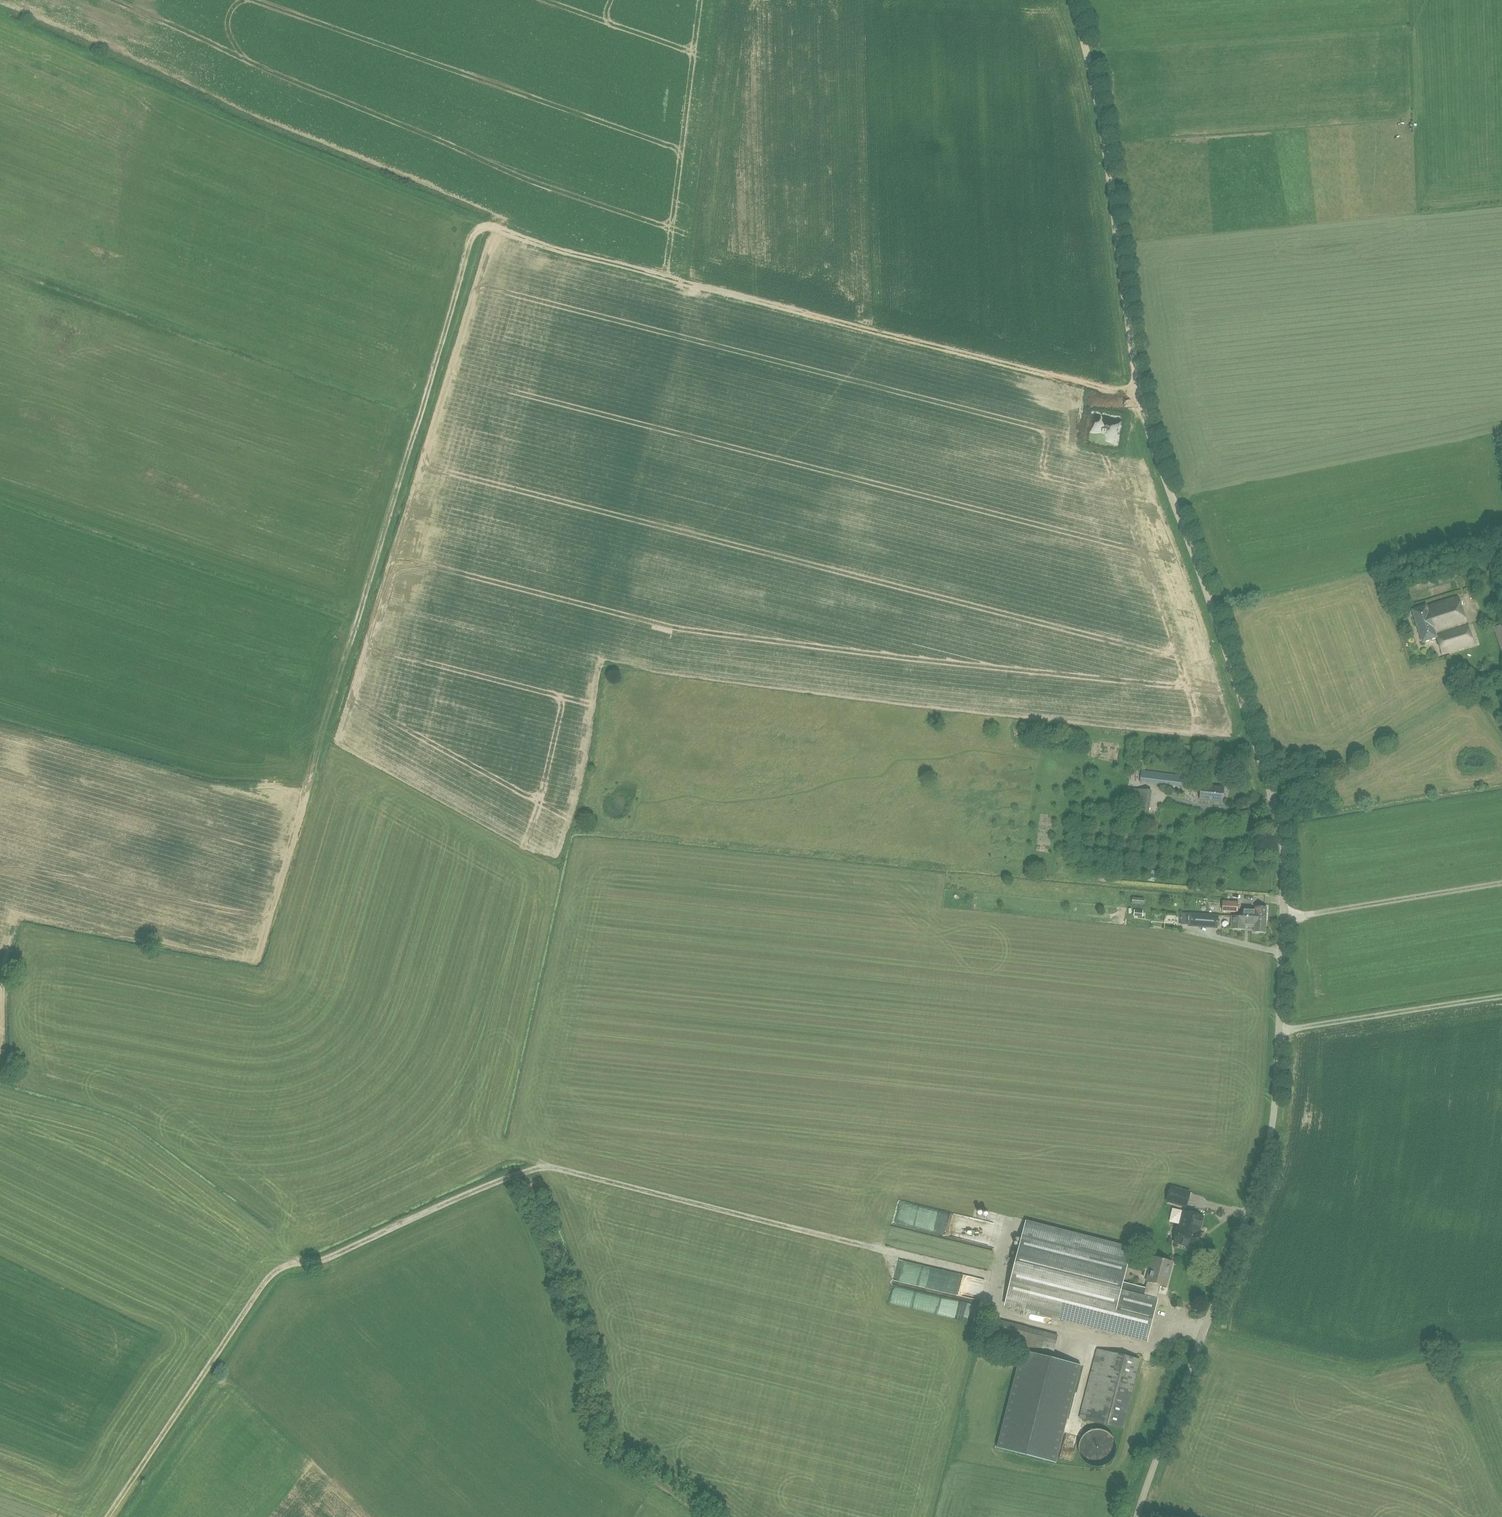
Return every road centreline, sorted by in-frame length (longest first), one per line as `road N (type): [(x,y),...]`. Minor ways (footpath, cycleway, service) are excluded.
road 1 (unclassified): [(1283,917),(1283,854),(1269,792),(1139,404),(1104,131),(1073,0)]
road 2 (unclassified): [(1138,1516),(1272,1132),(1283,917)]
road 3 (residential): [(1283,917),(1501,882)]

